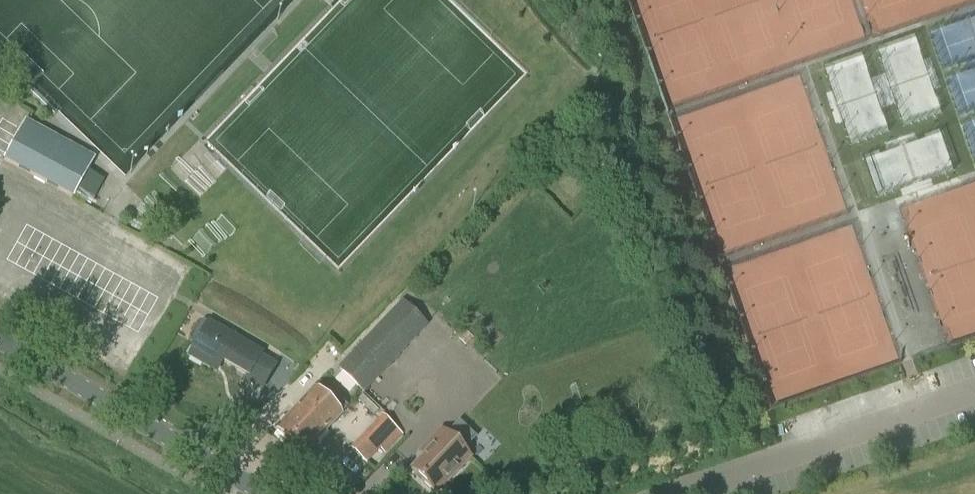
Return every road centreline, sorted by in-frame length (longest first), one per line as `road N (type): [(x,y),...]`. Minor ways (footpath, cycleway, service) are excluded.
road 1 (tertiary): [(265,493),(0,342)]

